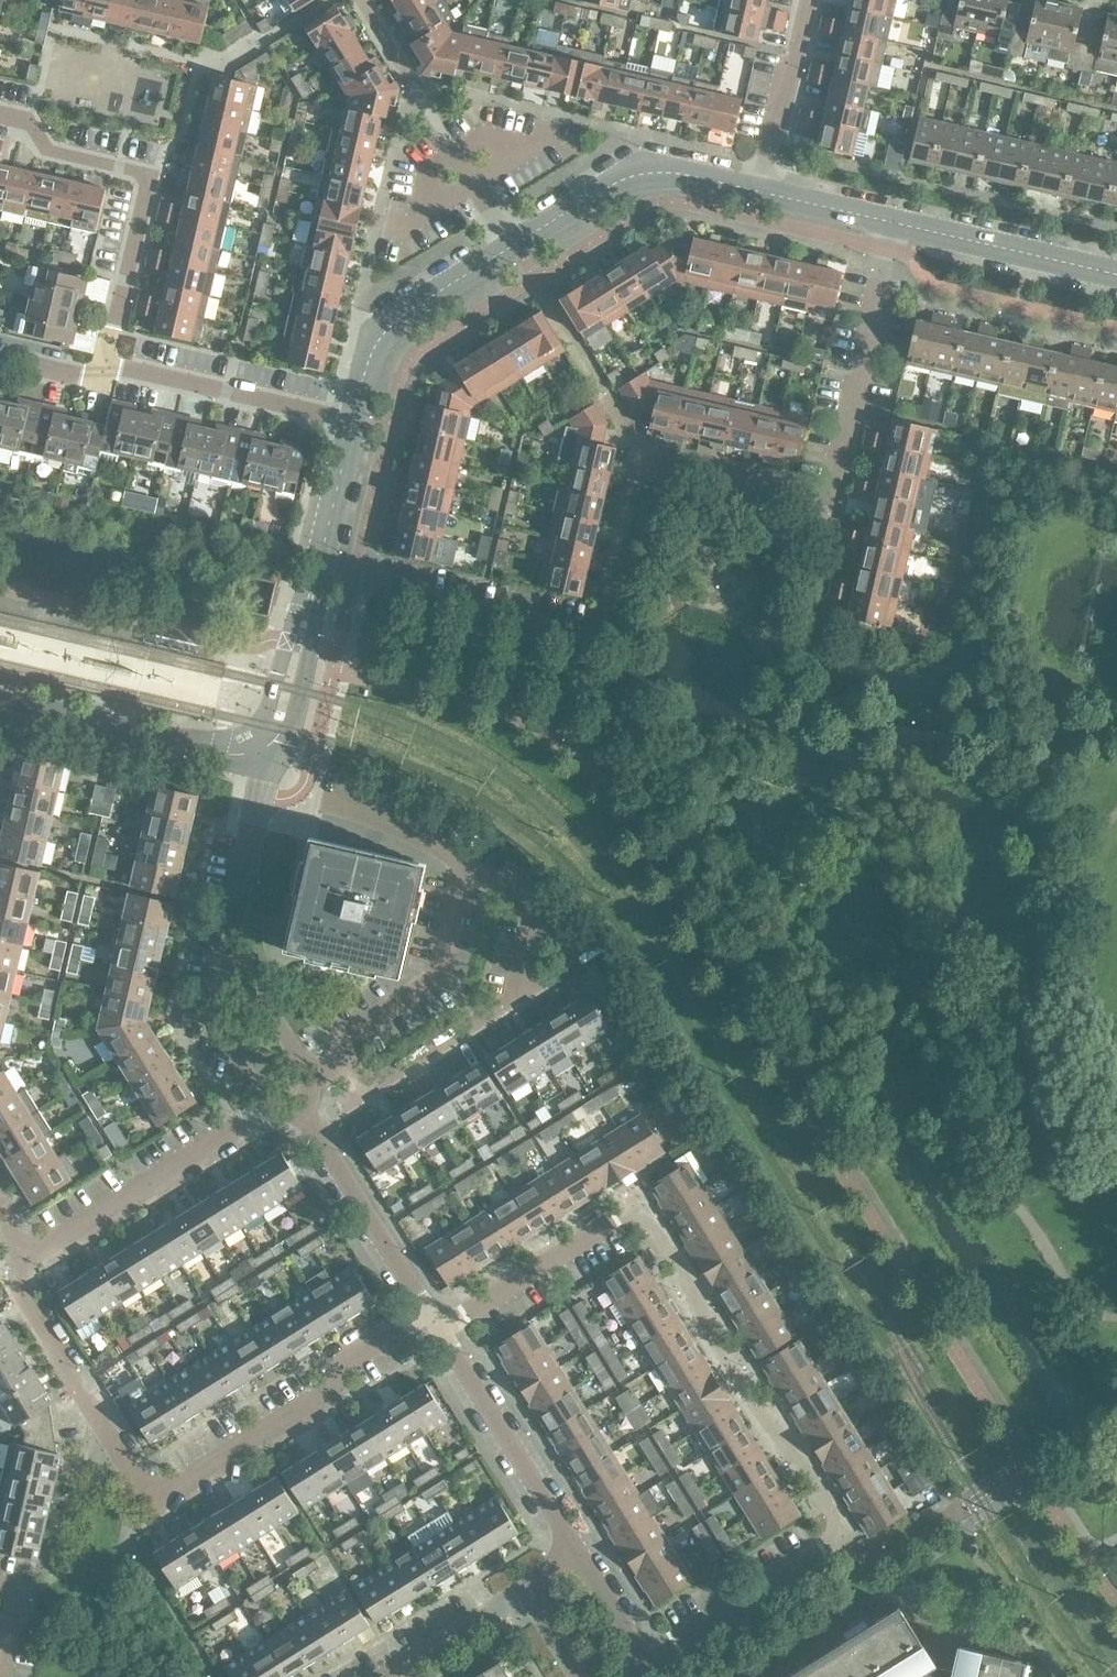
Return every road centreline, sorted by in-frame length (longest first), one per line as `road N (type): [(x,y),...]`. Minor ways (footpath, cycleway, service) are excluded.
road 1 (residential): [(642,1659),(843,1536),(635,1209),(440,1328)]
road 2 (residential): [(427,1310),(340,1363),(325,1395),(148,1502),(16,1295),(30,1265)]
road 3 (residential): [(310,1079),(344,1059),(367,1085),(520,996),(533,910),(396,822),(325,799)]
road 4 (residential): [(319,572),(579,633),(600,622),(639,449)]
road 5 (residential): [(105,363),(148,187),(140,170),(45,149),(28,121),(0,115)]
road 6 (residential): [(30,1265),(238,1132),(297,1113)]
road 7 (residential): [(512,245),(361,0)]
road 8 (residential): [(833,492),(892,221)]
road 9 (unclassified): [(512,245),(632,176),(681,173),(761,191)]
road 10 (residential): [(353,419),(105,363)]
road 11 (unclassified): [(353,419),(383,333),(512,245)]
road 12 (residential): [(566,1540),(440,1328)]
road 13 (residential): [(639,449),(512,245)]
road 14 (residential): [(427,1310),(365,1203),(297,1113)]
road 15 (unclassified): [(892,221),(1116,274)]
road 16 (residential): [(224,965),(264,772),(260,750)]
road 17 (residential): [(833,492),(639,449)]
road 18 (residential): [(761,191),(807,0)]
road 19 (unclassified): [(260,750),(280,728),(319,572)]
road 20 (residential): [(224,965),(207,1005),(270,1103),(297,1113)]
road 21 (residential): [(390,1676),(528,1591)]
road 22 (unclassified): [(319,572),(353,419)]
road 23 (residential): [(310,1079),(246,975),(224,965)]
road 24 (residential): [(642,1659),(566,1540)]
road 25 (unclassified): [(761,191),(892,221)]

